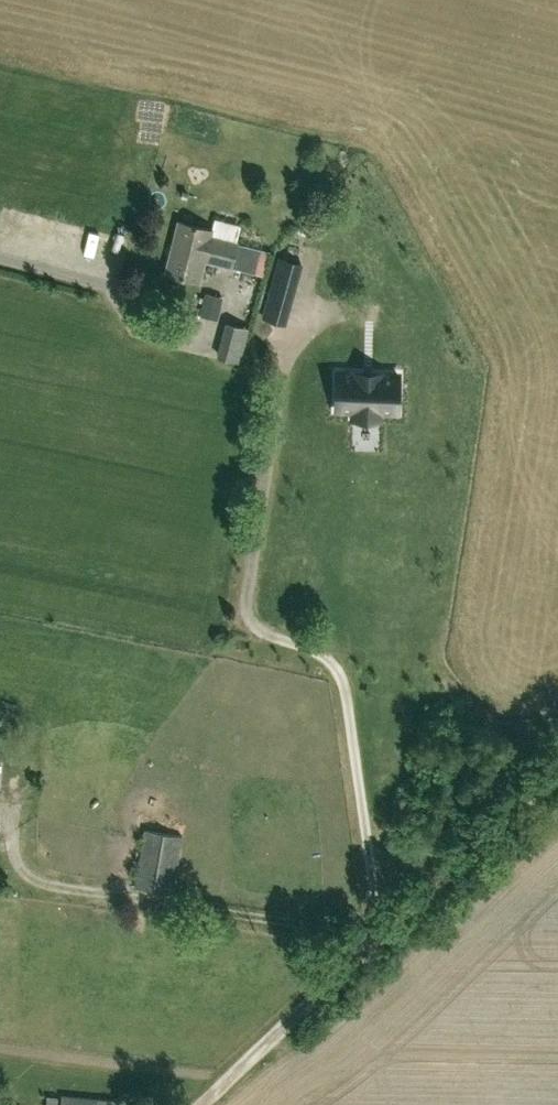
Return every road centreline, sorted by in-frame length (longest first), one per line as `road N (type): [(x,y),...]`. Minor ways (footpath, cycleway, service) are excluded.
road 1 (track): [(200,1104),(557,773)]

